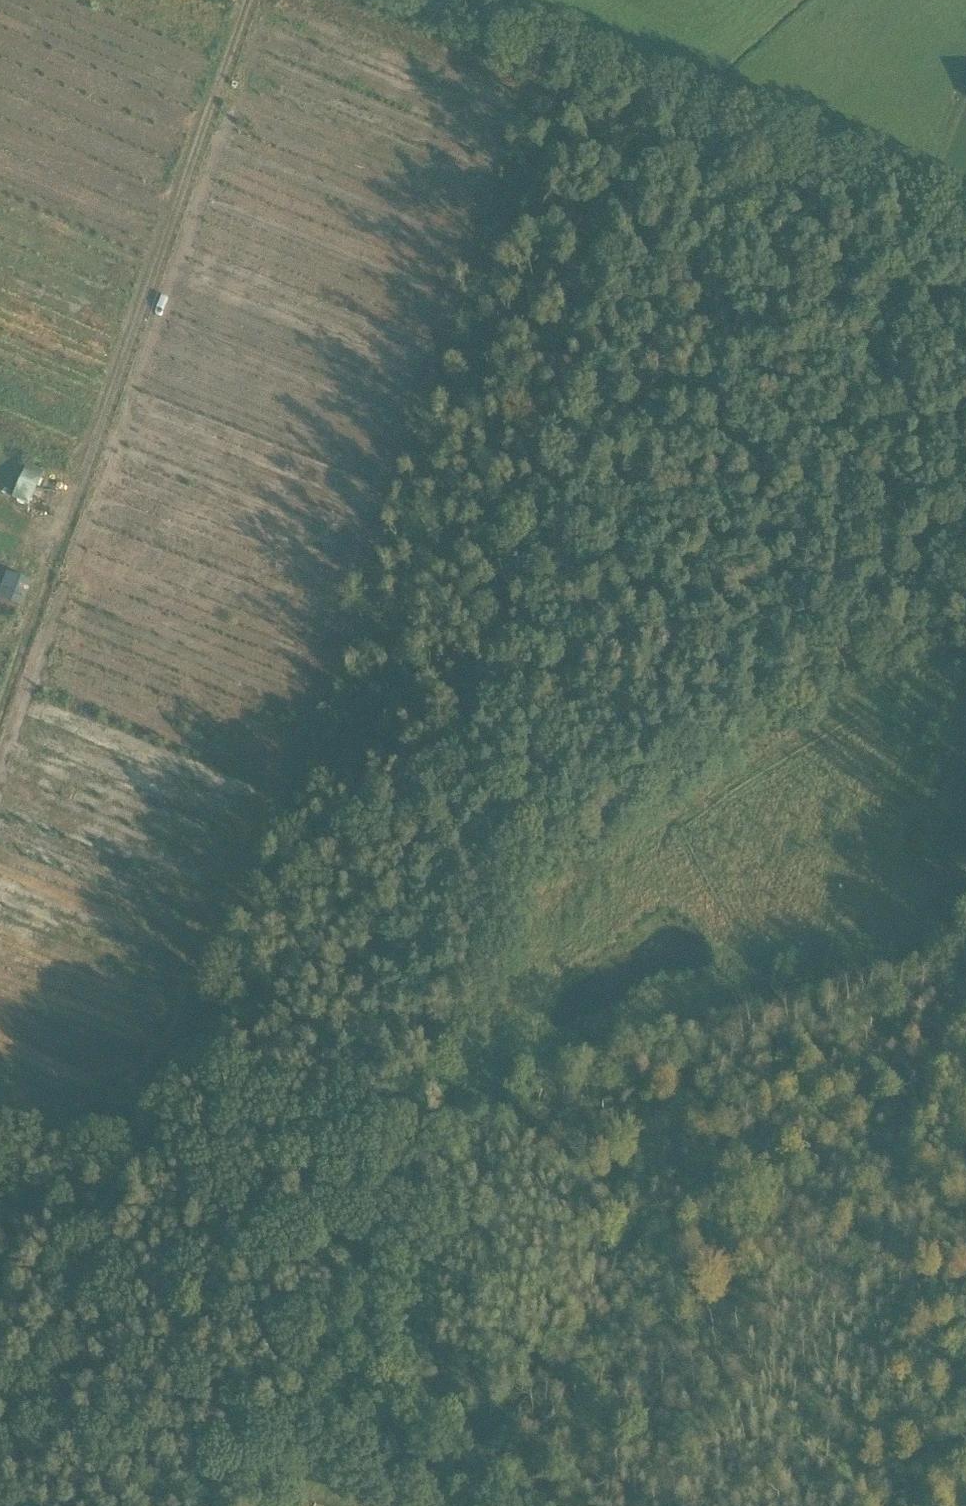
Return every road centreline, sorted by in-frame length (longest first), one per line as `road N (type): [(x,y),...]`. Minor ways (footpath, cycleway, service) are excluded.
road 1 (track): [(771,138),(271,1505)]
road 2 (unclassified): [(965,211),(444,0)]

